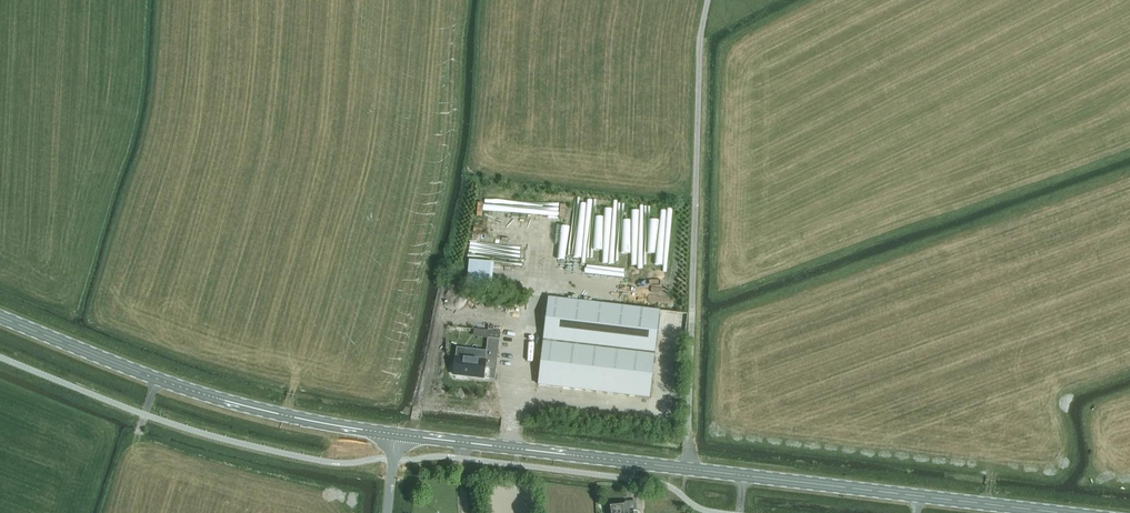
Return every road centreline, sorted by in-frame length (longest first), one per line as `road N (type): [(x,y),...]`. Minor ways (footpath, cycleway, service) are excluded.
road 1 (unclassified): [(686,468),(700,45),(708,0)]
road 2 (primary): [(395,434),(188,389),(0,315)]
road 3 (primary): [(1059,512),(686,468)]
road 4 (primary): [(686,468),(395,434)]

